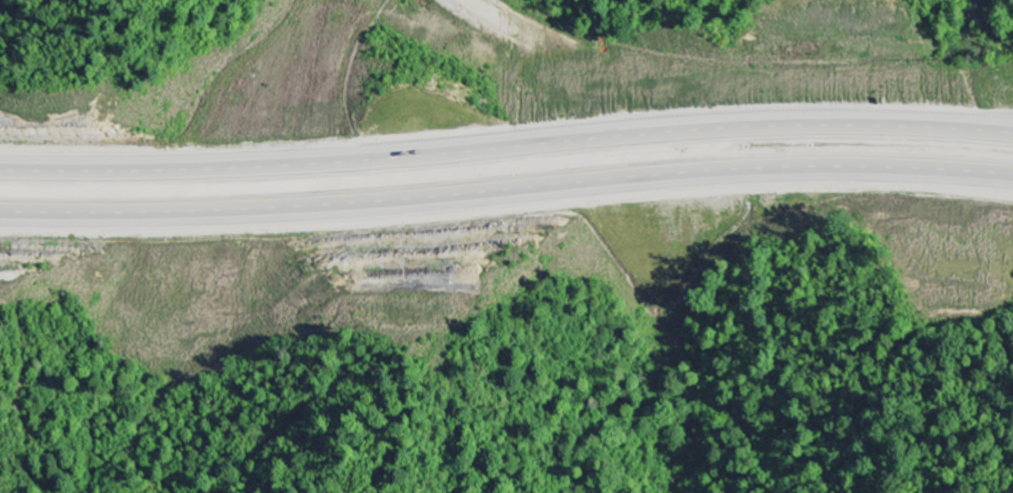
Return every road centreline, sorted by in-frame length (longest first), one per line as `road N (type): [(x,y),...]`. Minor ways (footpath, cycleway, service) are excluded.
road 1 (motorway): [(1012,136),(767,127),(229,175),(0,171)]
road 2 (motorway): [(0,215),(234,219),(772,171),(1012,179)]

